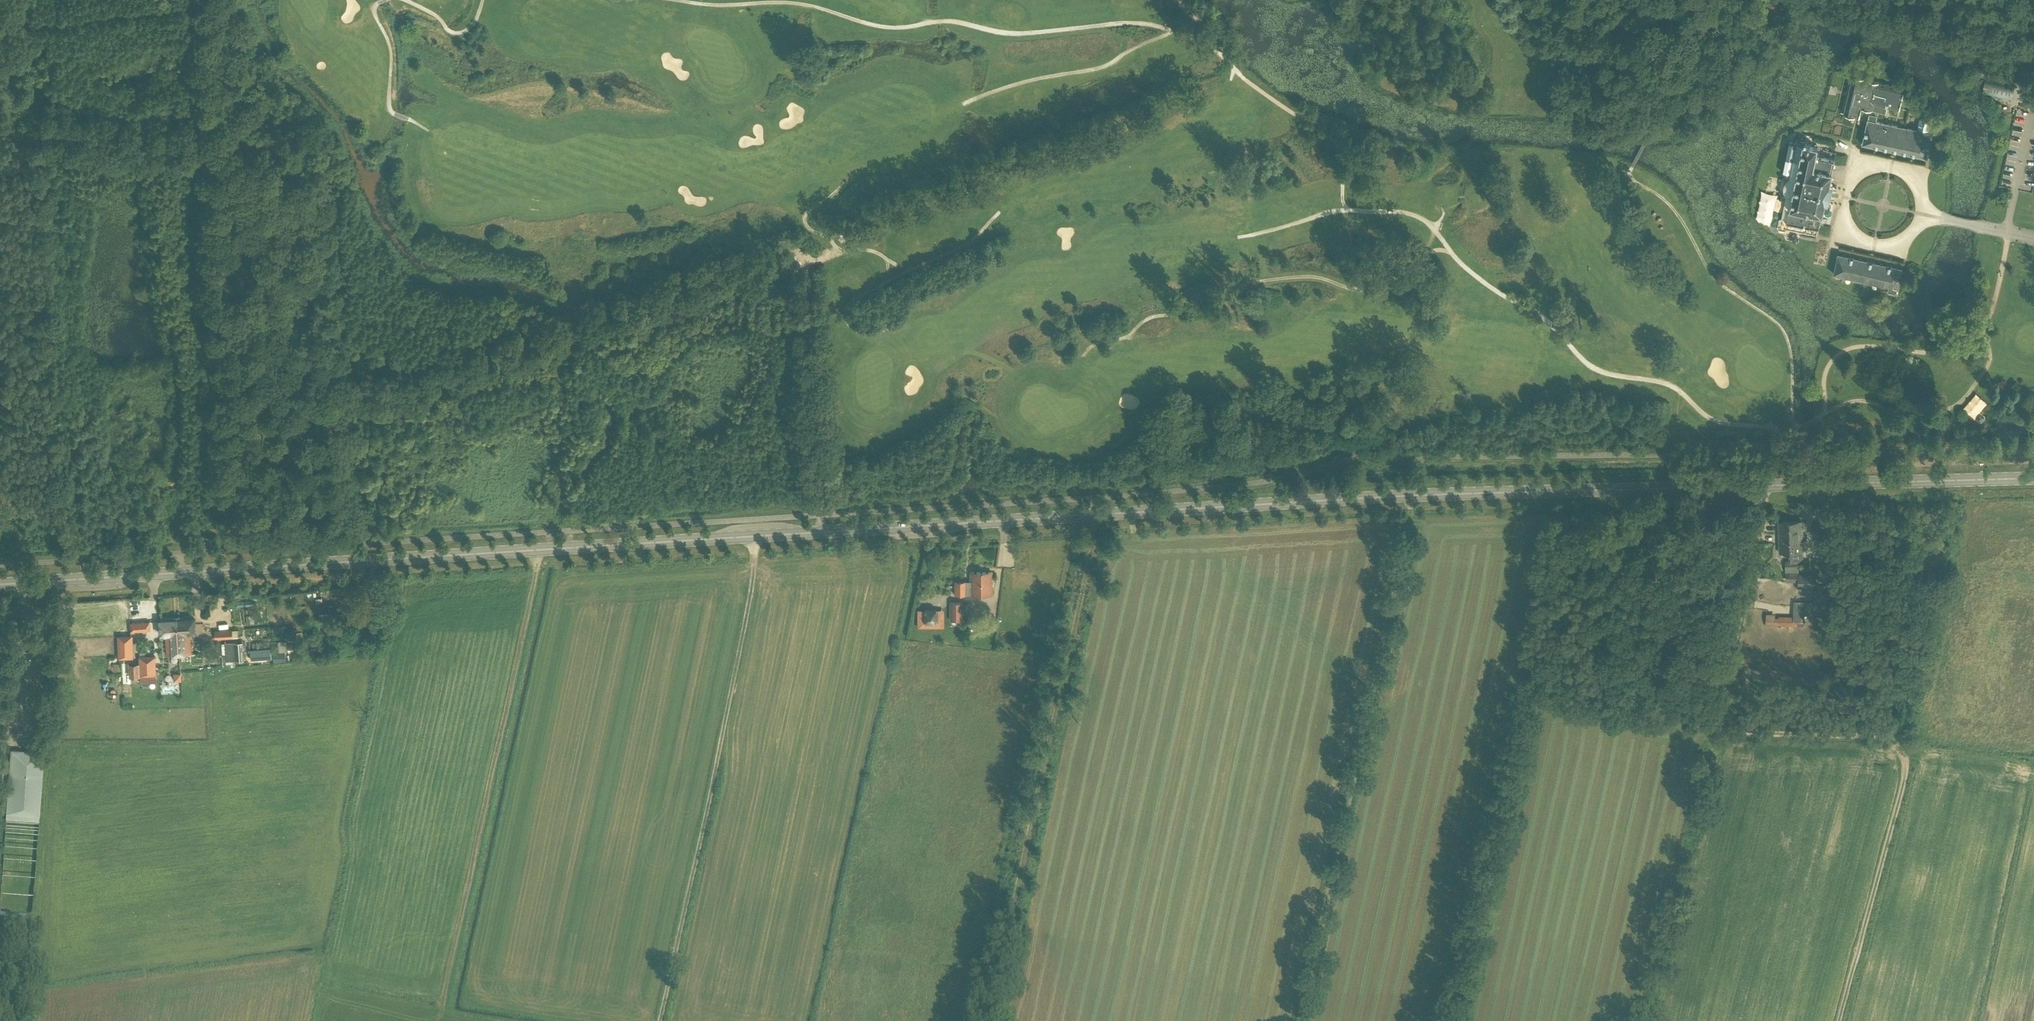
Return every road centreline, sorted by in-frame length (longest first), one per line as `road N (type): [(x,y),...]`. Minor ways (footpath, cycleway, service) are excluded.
road 1 (secondary): [(0,585),(1367,499),(2033,477)]
road 2 (track): [(820,532),(807,264),(797,250),(417,384),(332,392)]
road 3 (track): [(1840,1020),(1907,762),(1884,738),(1714,723),(1767,486)]
road 4 (track): [(228,0),(235,130),(268,200),(277,252),(269,318),(275,360),(306,390),(332,392),(293,434),(246,520),(234,530),(182,535),(180,553)]
road 5 (track): [(1299,1020),(1413,497)]
road 6 (track): [(983,1020),(1089,516)]
road 7 (track): [(452,977),(540,550)]
road 8 (track): [(1648,1020),(1714,723)]
road 9 (track): [(452,977),(420,989),(331,958),(191,977)]
road 10 (track): [(1838,0),(2033,42)]
road 11 (track): [(22,564),(40,728)]

